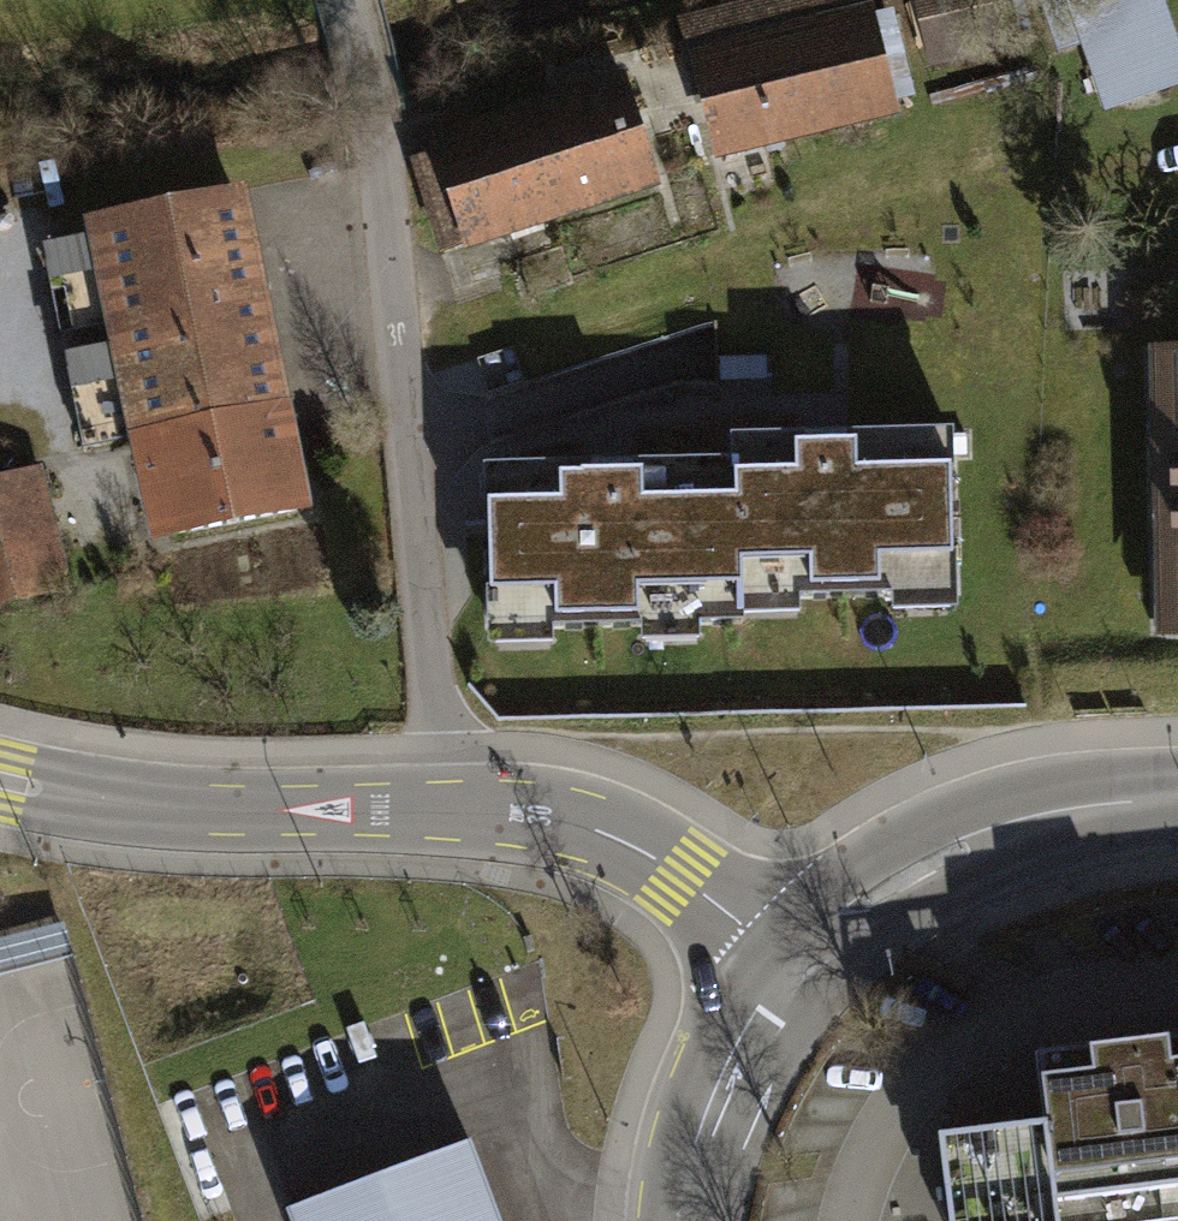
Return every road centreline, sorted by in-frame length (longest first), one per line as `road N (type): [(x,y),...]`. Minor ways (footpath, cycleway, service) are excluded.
road 1 (residential): [(351,0),(387,196),(445,811)]
road 2 (residential): [(0,787),(184,813),(445,811)]
road 3 (secondary): [(787,969),(862,909),(991,836),(1062,814),(1177,798)]
road 4 (residential): [(445,811),(536,818),(612,839),(652,860),(787,969)]
road 5 (secondary): [(678,1220),(704,1115),(751,1020),(787,969)]

